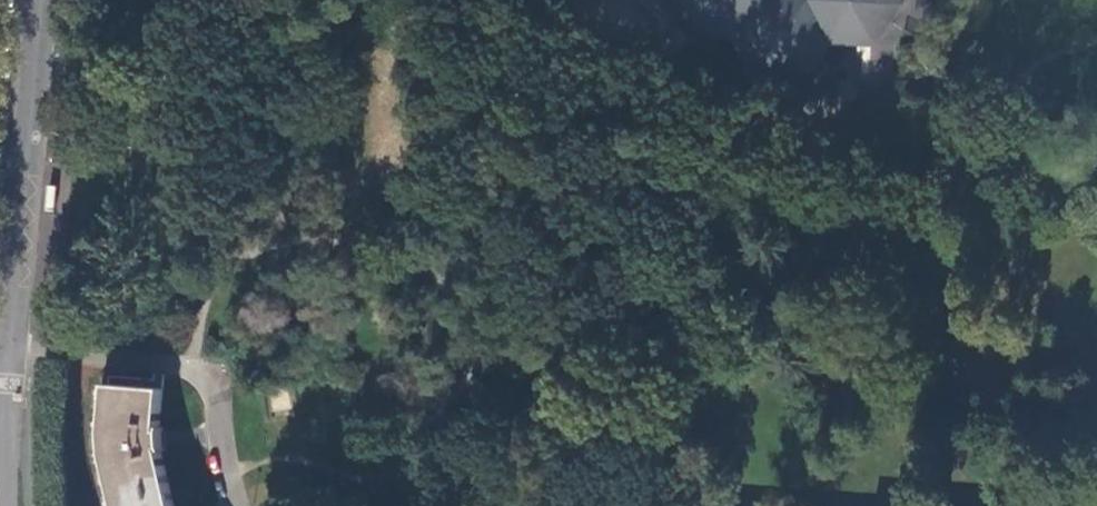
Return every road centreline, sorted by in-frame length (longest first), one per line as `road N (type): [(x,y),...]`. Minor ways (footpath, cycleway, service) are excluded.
road 1 (tertiary): [(8,351),(34,0)]
road 2 (residential): [(238,505),(218,435),(217,392),(205,373),(8,351)]

